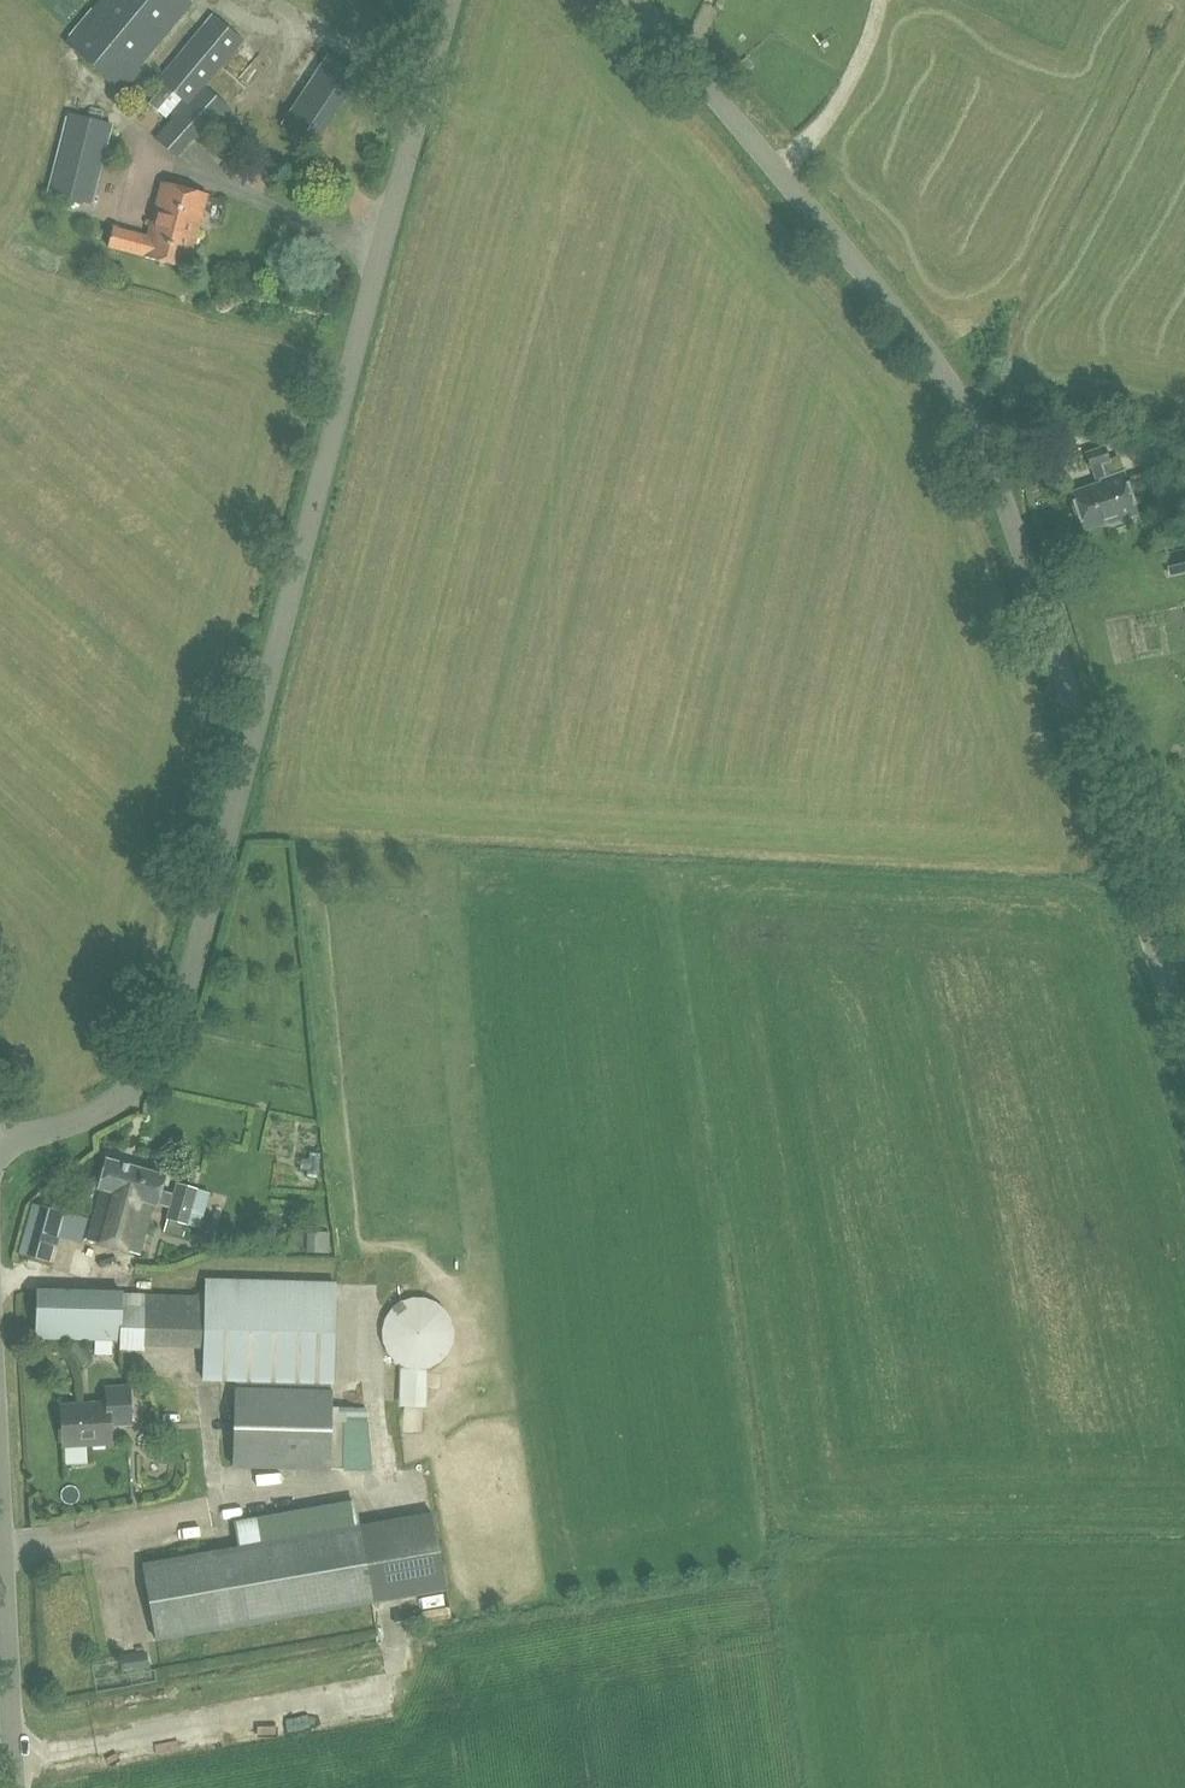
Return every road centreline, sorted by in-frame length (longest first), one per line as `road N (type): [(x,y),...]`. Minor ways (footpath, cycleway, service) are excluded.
road 1 (tertiary): [(0,1141),(62,1130),(118,1102),(154,1058),(195,941),(448,0)]
road 2 (unclassified): [(1184,1054),(1000,490),(959,400),(628,0)]
road 3 (unclassified): [(15,1787),(0,1488)]

